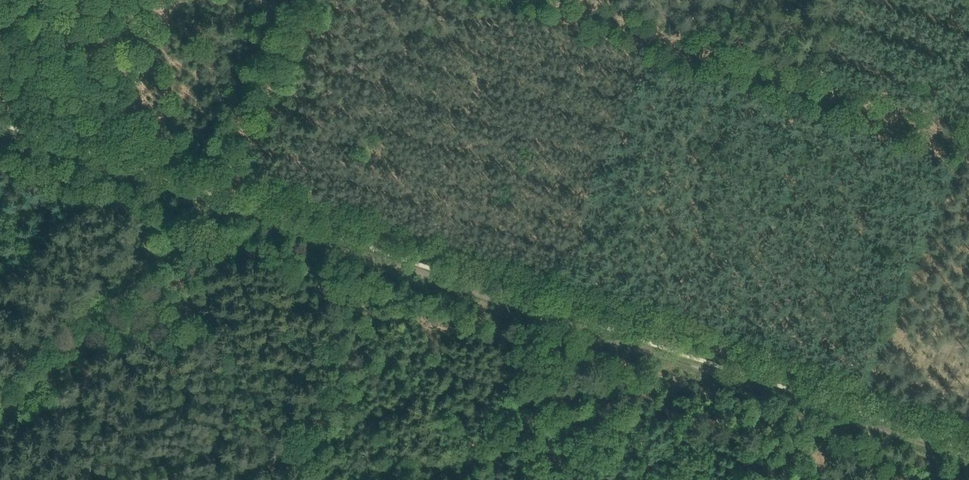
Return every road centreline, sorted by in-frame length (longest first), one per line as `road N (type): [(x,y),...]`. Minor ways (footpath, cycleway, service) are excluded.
road 1 (track): [(0,129),(968,459)]
road 2 (track): [(631,333),(749,66)]
road 3 (track): [(850,407),(964,139)]
road 4 (track): [(195,196),(0,407)]
road 5 (track): [(749,66),(964,139)]
road 6 (track): [(195,196),(303,0)]
road 7 (track): [(560,0),(749,66)]

